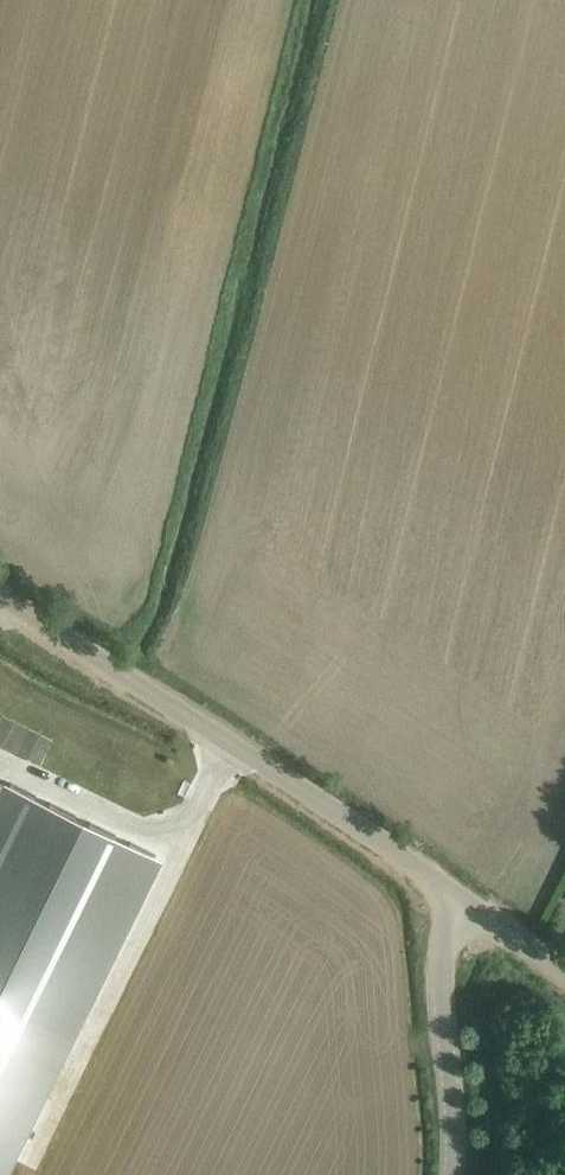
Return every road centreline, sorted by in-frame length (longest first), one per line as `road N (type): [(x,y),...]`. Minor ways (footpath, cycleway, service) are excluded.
road 1 (unclassified): [(472,904),(0,597)]
road 2 (unclassified): [(450,1174),(441,961),(447,936),(472,904)]

